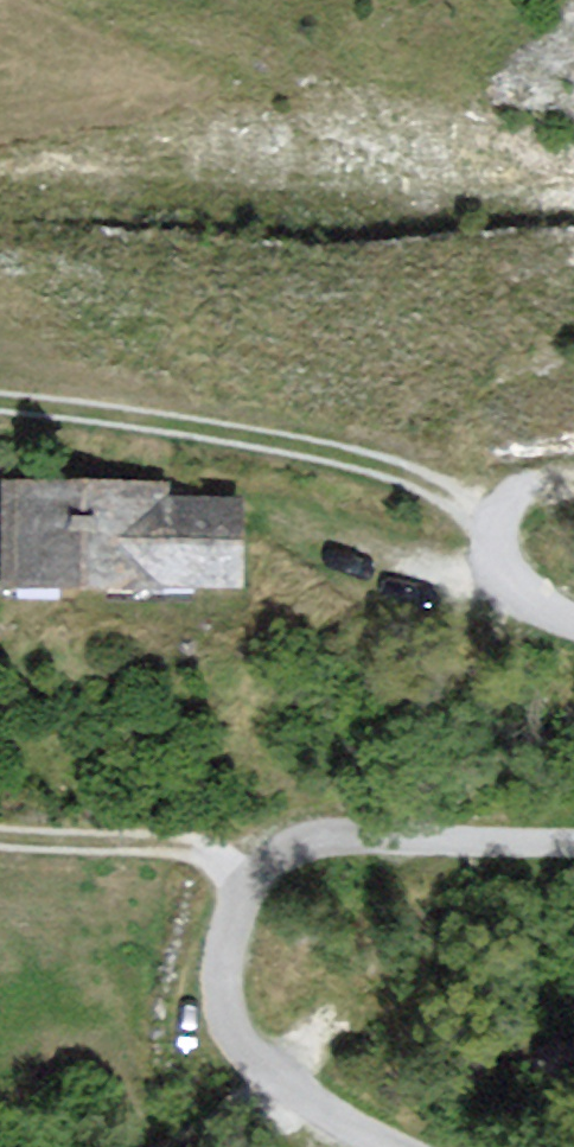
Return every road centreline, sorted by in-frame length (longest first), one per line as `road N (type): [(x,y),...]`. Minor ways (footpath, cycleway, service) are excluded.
road 1 (residential): [(398,1146),(346,1123),(241,1047),(225,982),(237,908),(262,872),(317,843),(573,842)]
road 2 (track): [(0,402),(292,445),(406,474),(505,513)]
road 3 (track): [(0,837),(195,850),(254,882)]
road 4 (residential): [(573,619),(523,594),(497,540),(505,513),(524,491),(573,486)]

